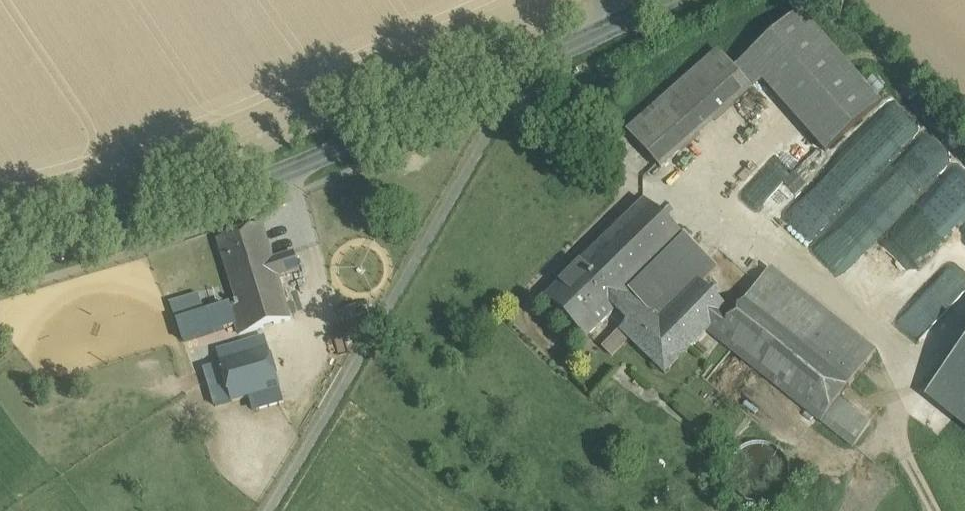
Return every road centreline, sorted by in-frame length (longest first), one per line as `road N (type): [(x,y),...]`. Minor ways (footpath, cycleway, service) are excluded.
road 1 (tertiary): [(0,265),(276,174),(666,0)]
road 2 (track): [(266,510),(502,117),(508,74)]

